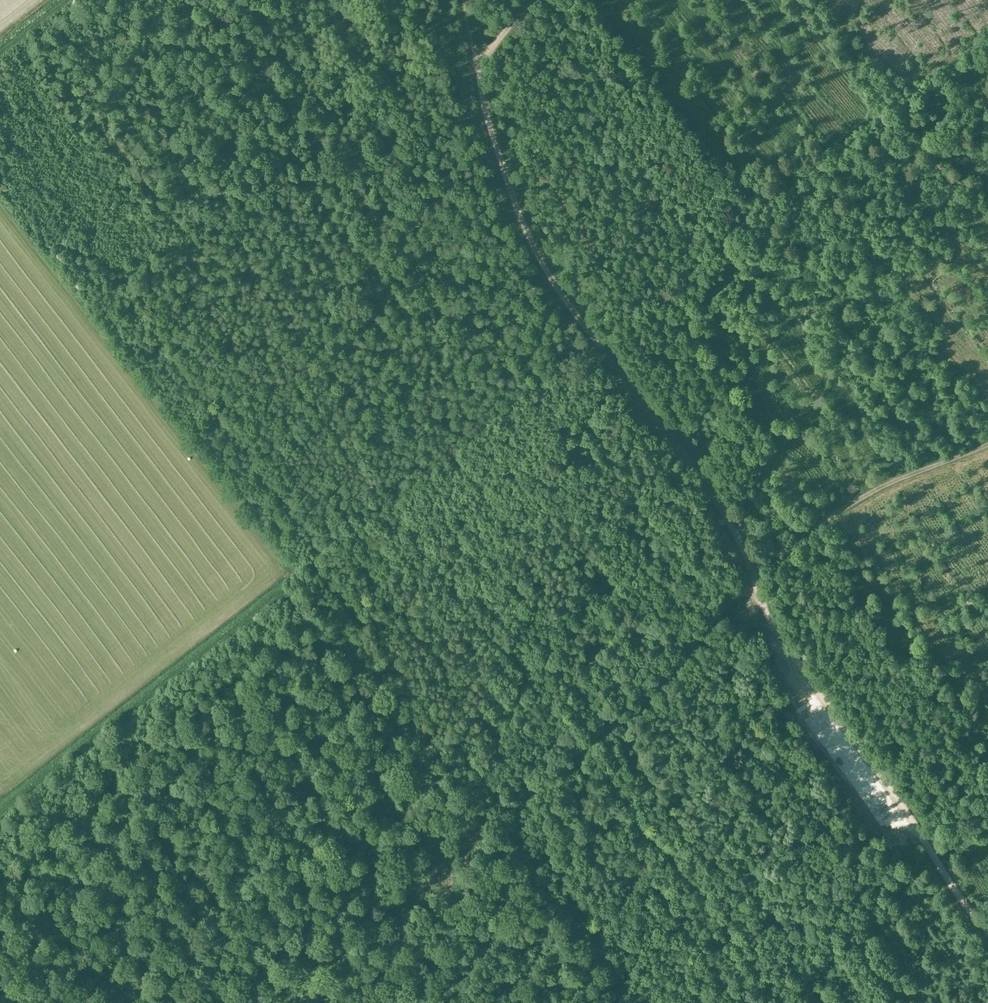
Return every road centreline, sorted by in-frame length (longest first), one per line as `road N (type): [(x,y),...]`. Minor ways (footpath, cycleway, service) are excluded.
road 1 (track): [(987,933),(776,627),(717,503),(547,274),(491,133),(483,64)]
road 2 (track): [(239,1002),(351,934),(598,736),(755,584)]
road 3 (track): [(483,64),(397,67),(92,302)]
road 4 (track): [(0,812),(272,600),(290,597)]
road 5 (track): [(751,569),(879,488),(987,444)]

